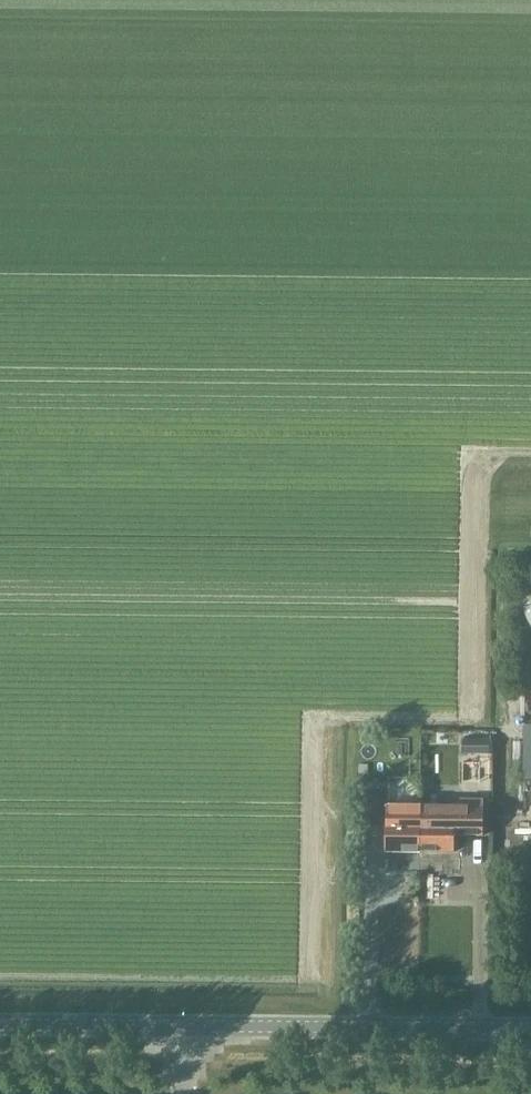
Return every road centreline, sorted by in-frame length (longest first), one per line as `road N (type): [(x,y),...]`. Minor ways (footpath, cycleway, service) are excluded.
road 1 (unclassified): [(530,1029),(182,1026)]
road 2 (unclassified): [(182,1026),(0,1024)]

